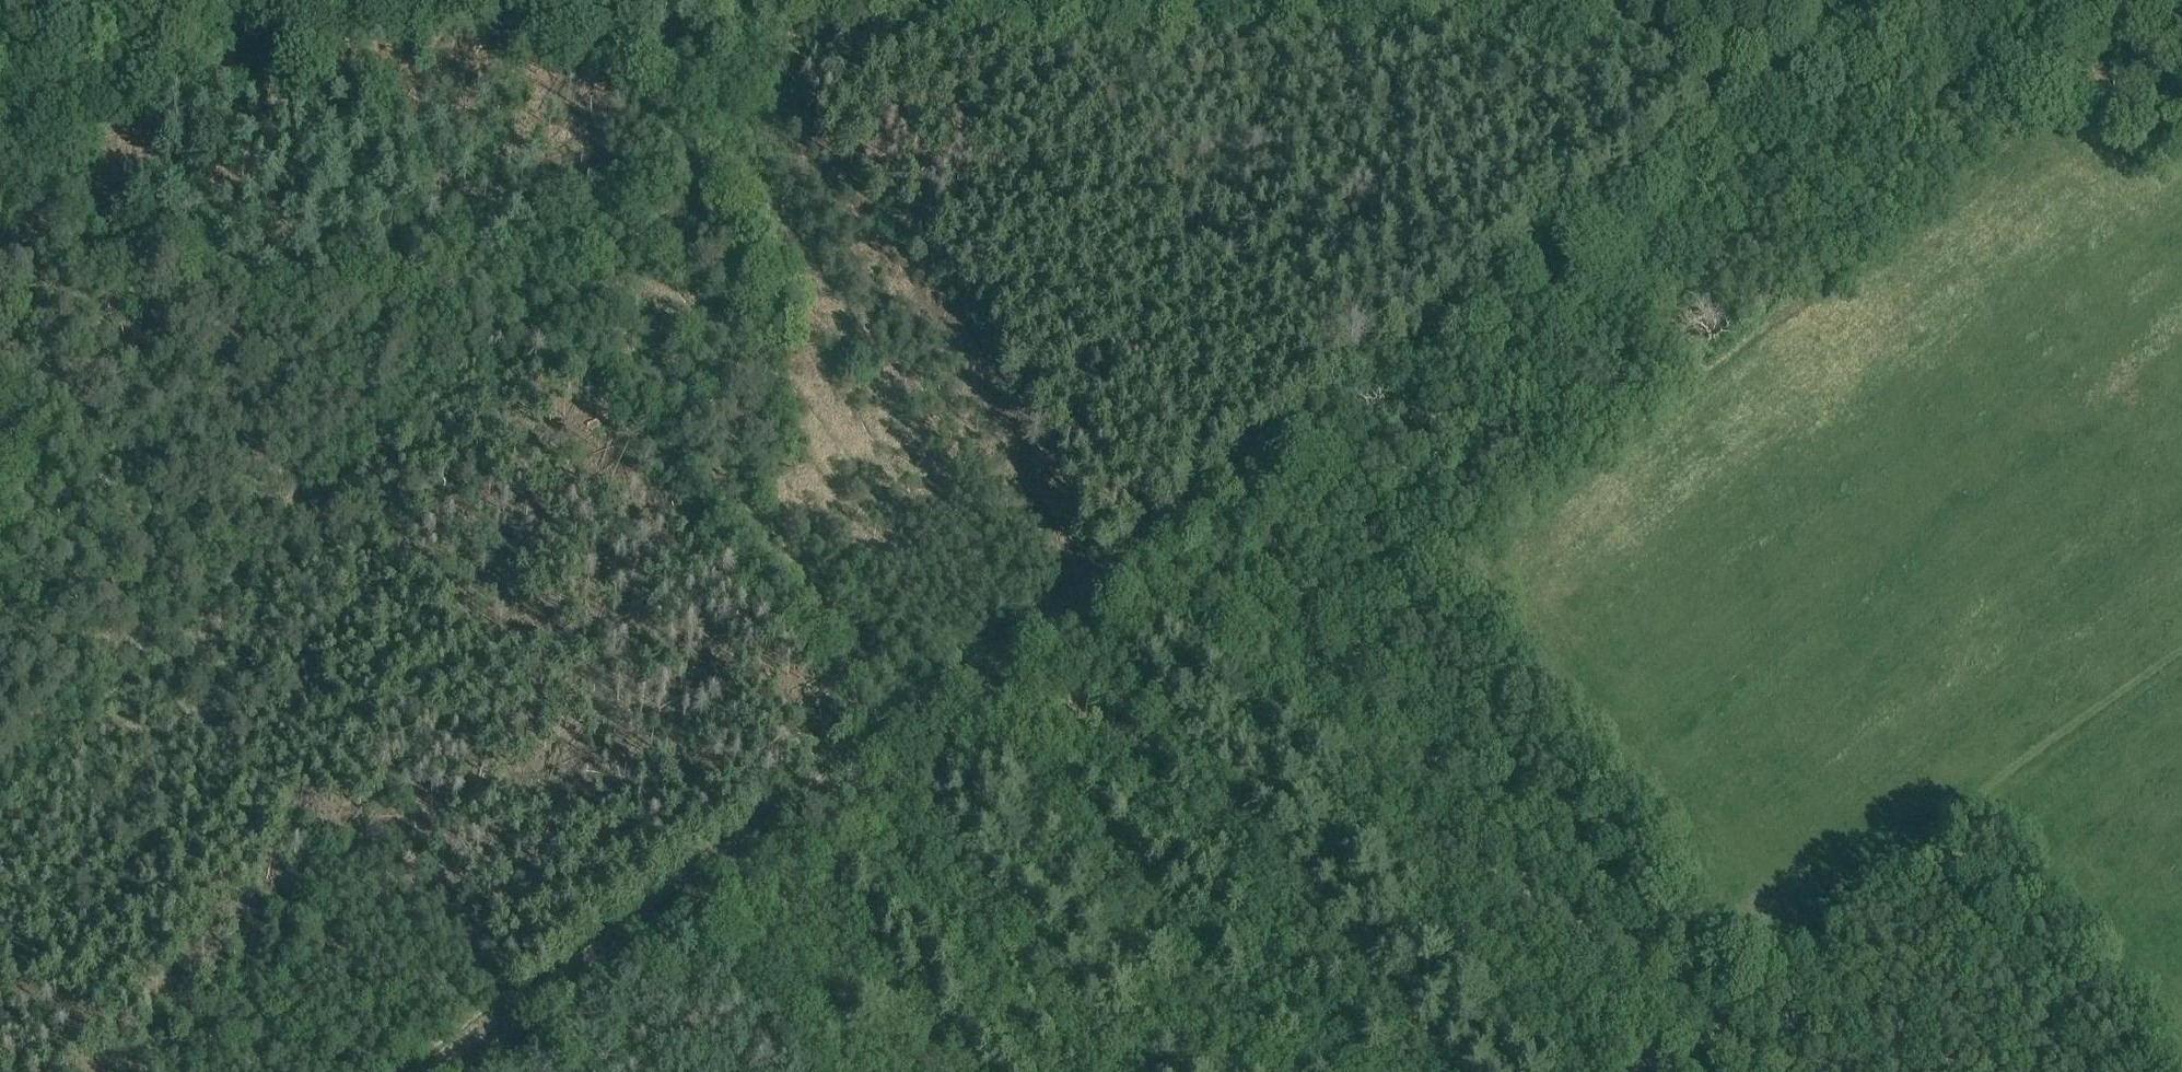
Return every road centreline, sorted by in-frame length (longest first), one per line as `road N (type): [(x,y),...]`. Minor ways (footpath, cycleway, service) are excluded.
road 1 (track): [(433,1071),(1216,492)]

